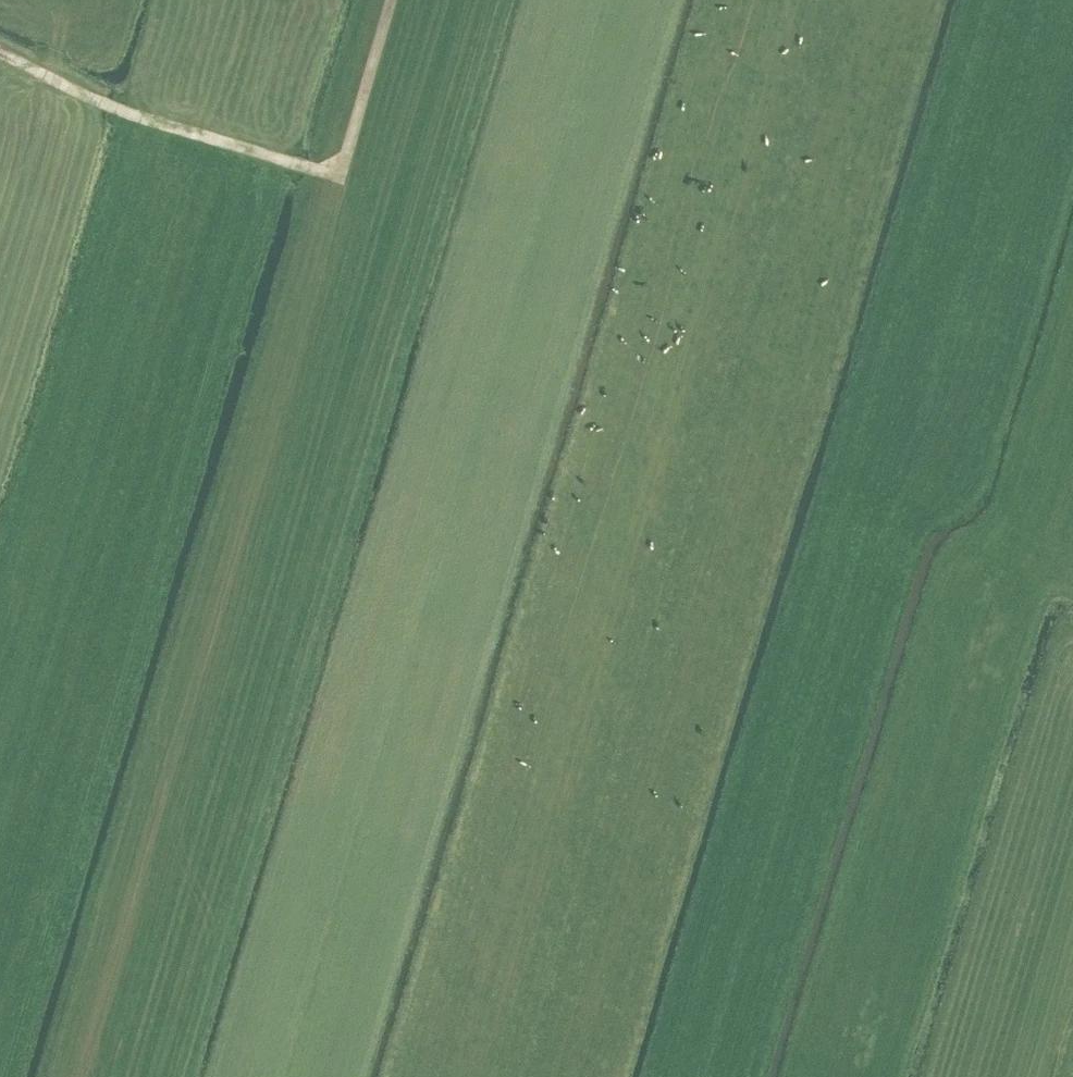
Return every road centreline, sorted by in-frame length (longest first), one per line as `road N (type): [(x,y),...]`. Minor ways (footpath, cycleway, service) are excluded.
road 1 (track): [(389,0),(339,171),(102,106),(0,53)]

